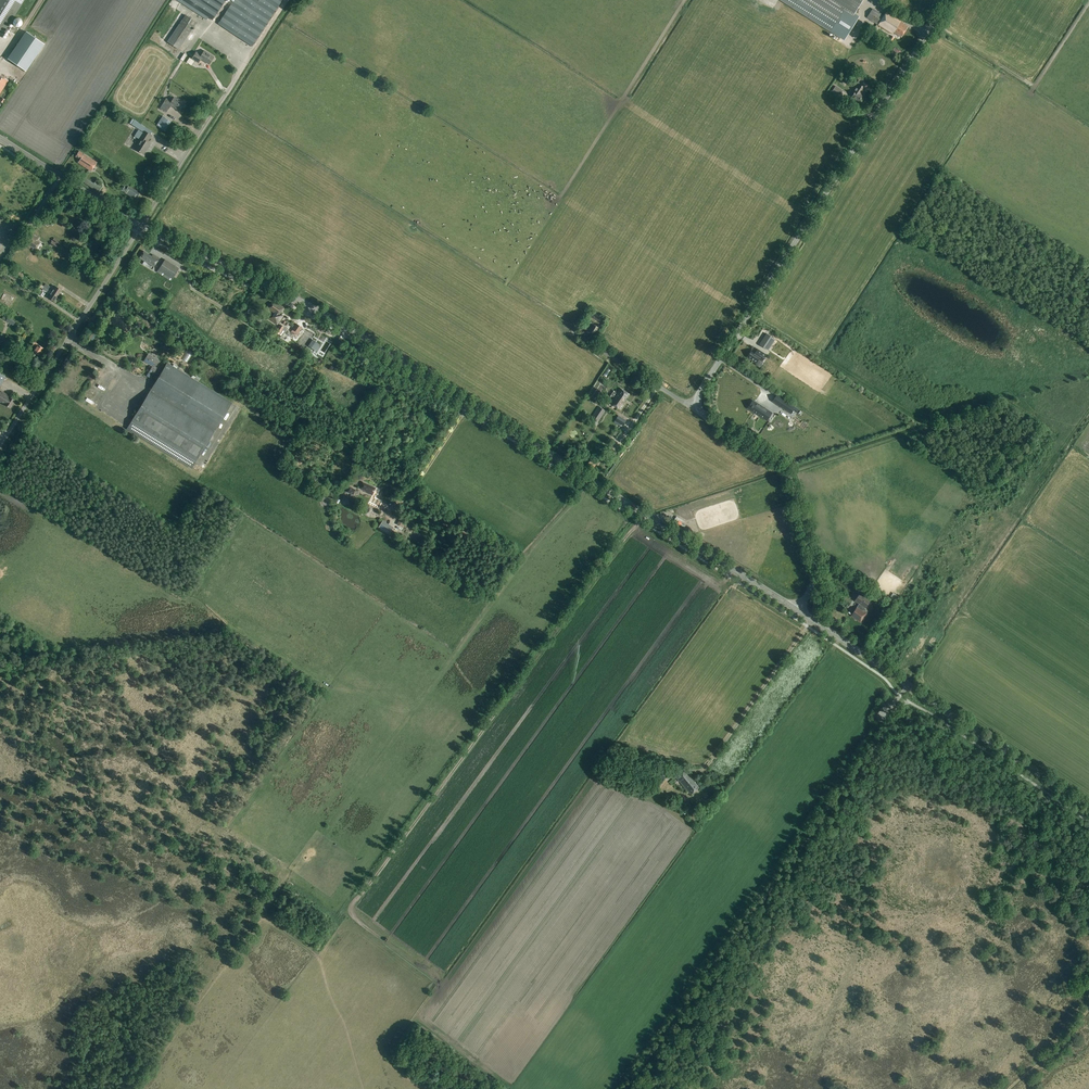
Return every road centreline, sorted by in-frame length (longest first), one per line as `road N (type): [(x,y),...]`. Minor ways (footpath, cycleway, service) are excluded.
road 1 (tertiary): [(797,609),(326,315),(140,225)]
road 2 (track): [(642,512),(349,908),(351,917),(442,984)]
road 3 (tertiary): [(699,405),(948,0)]
road 4 (track): [(395,1050),(597,772),(651,791)]
road 5 (tertiary): [(1088,807),(797,609)]
road 6 (track): [(403,725),(591,480)]
road 7 (unclassified): [(0,445),(140,225)]
road 8 (tertiary): [(797,609),(815,568),(786,472),(699,405)]
road 9 (track): [(686,0),(557,206)]
road 10 (track): [(813,620),(705,768)]
road 11 (tertiary): [(0,139),(140,225)]
road 12 (track): [(470,406),(410,492),(396,505),(385,502)]

